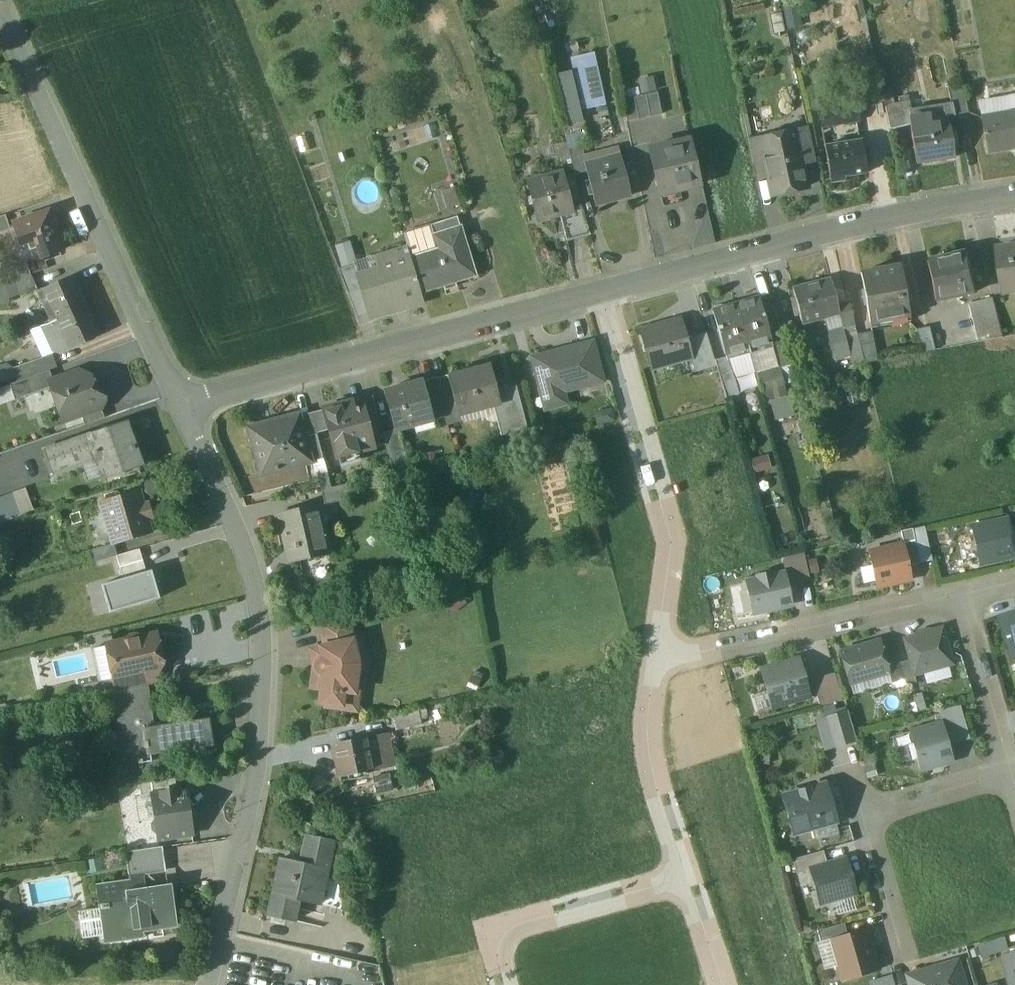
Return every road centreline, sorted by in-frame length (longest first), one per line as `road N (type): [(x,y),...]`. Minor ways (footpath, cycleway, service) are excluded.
road 1 (residential): [(208,984),(256,769),(262,625),(236,523),(182,407)]
road 2 (residential): [(182,407),(0,0)]
road 3 (residential): [(597,292),(182,407)]
road 4 (residential): [(1014,201),(922,213),(597,292)]
road 5 (residential): [(597,292),(673,541),(654,659)]
road 6 (residential): [(654,659),(961,598)]
road 7 (residential): [(686,879),(503,932),(497,958),(504,984)]
road 8 (residential): [(654,659),(647,747),(686,879)]
road 9 (residential): [(961,598),(1010,776)]
road 10 (residential): [(863,818),(1010,776)]
road 11 (residential): [(897,952),(863,818)]

